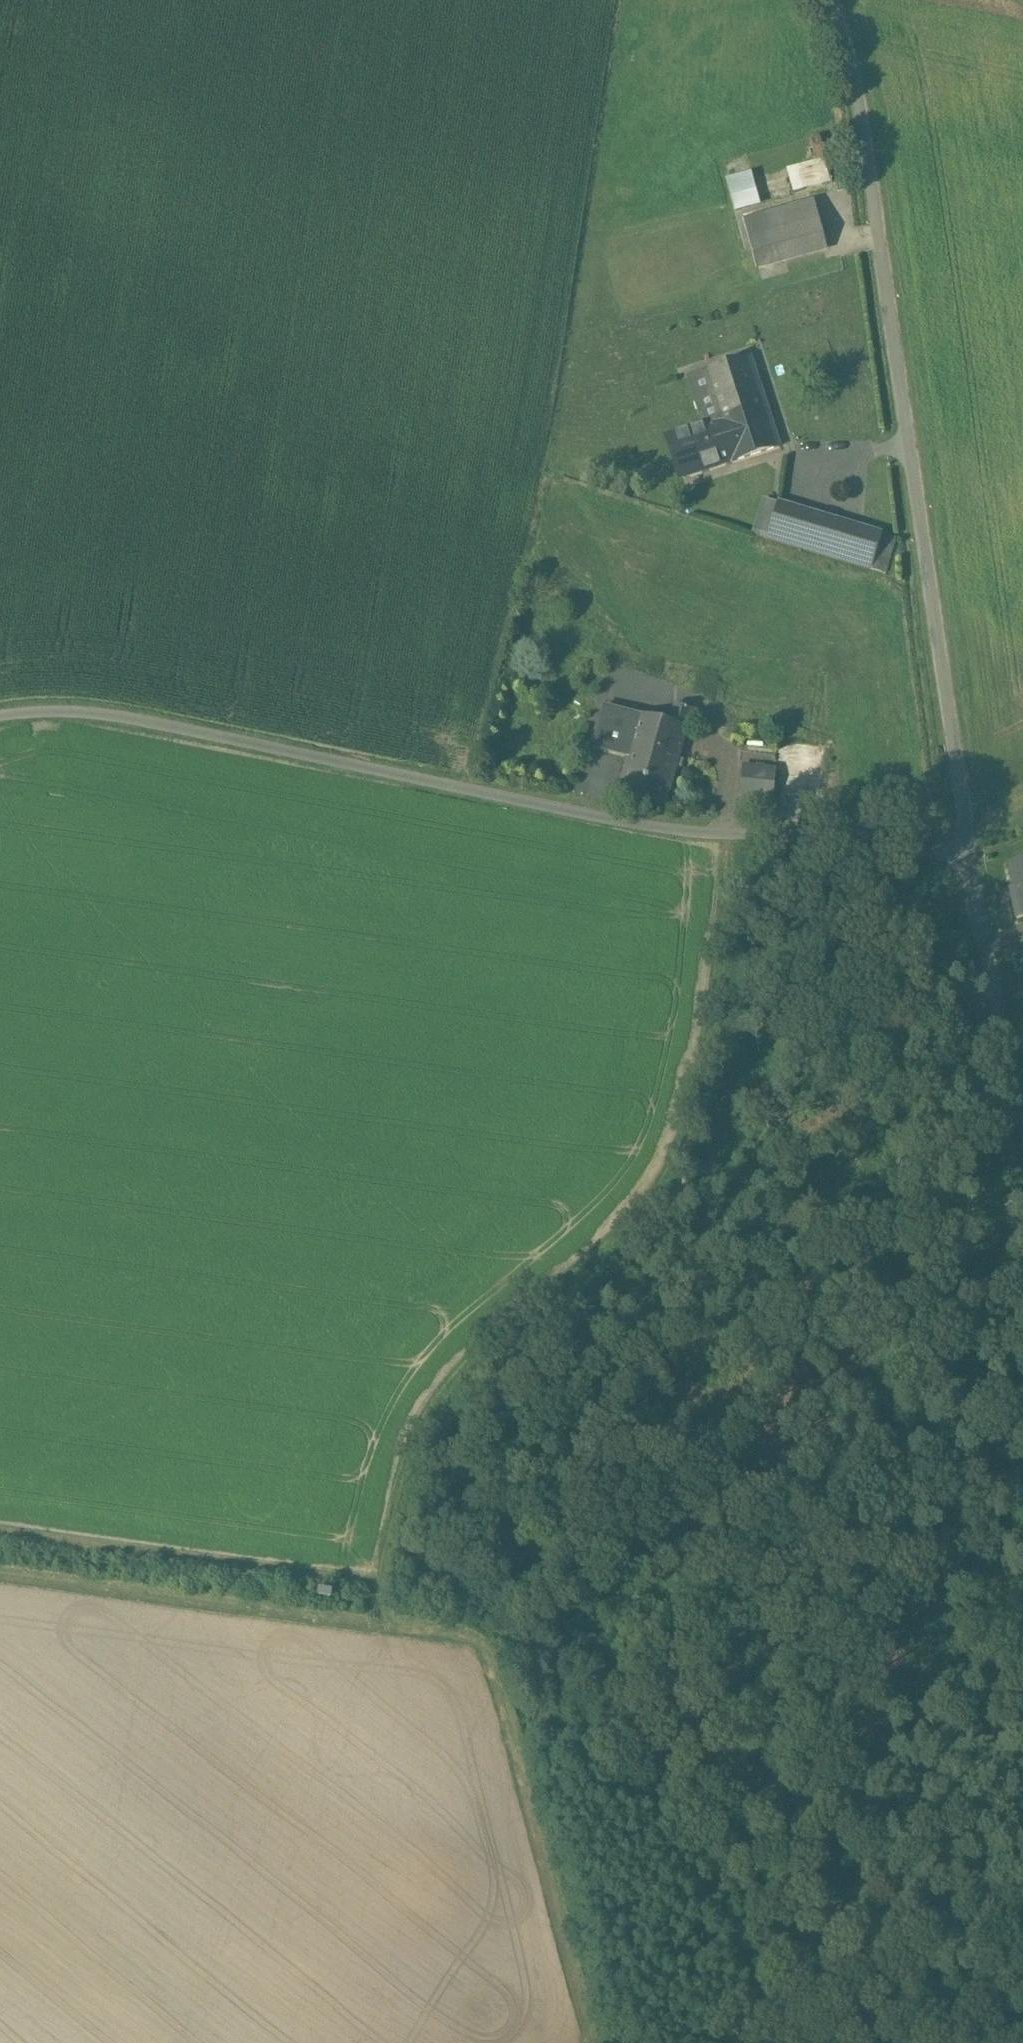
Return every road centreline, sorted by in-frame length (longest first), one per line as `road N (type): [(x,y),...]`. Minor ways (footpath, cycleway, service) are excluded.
road 1 (unclassified): [(1022,1101),(967,834),(854,72),(829,0)]

